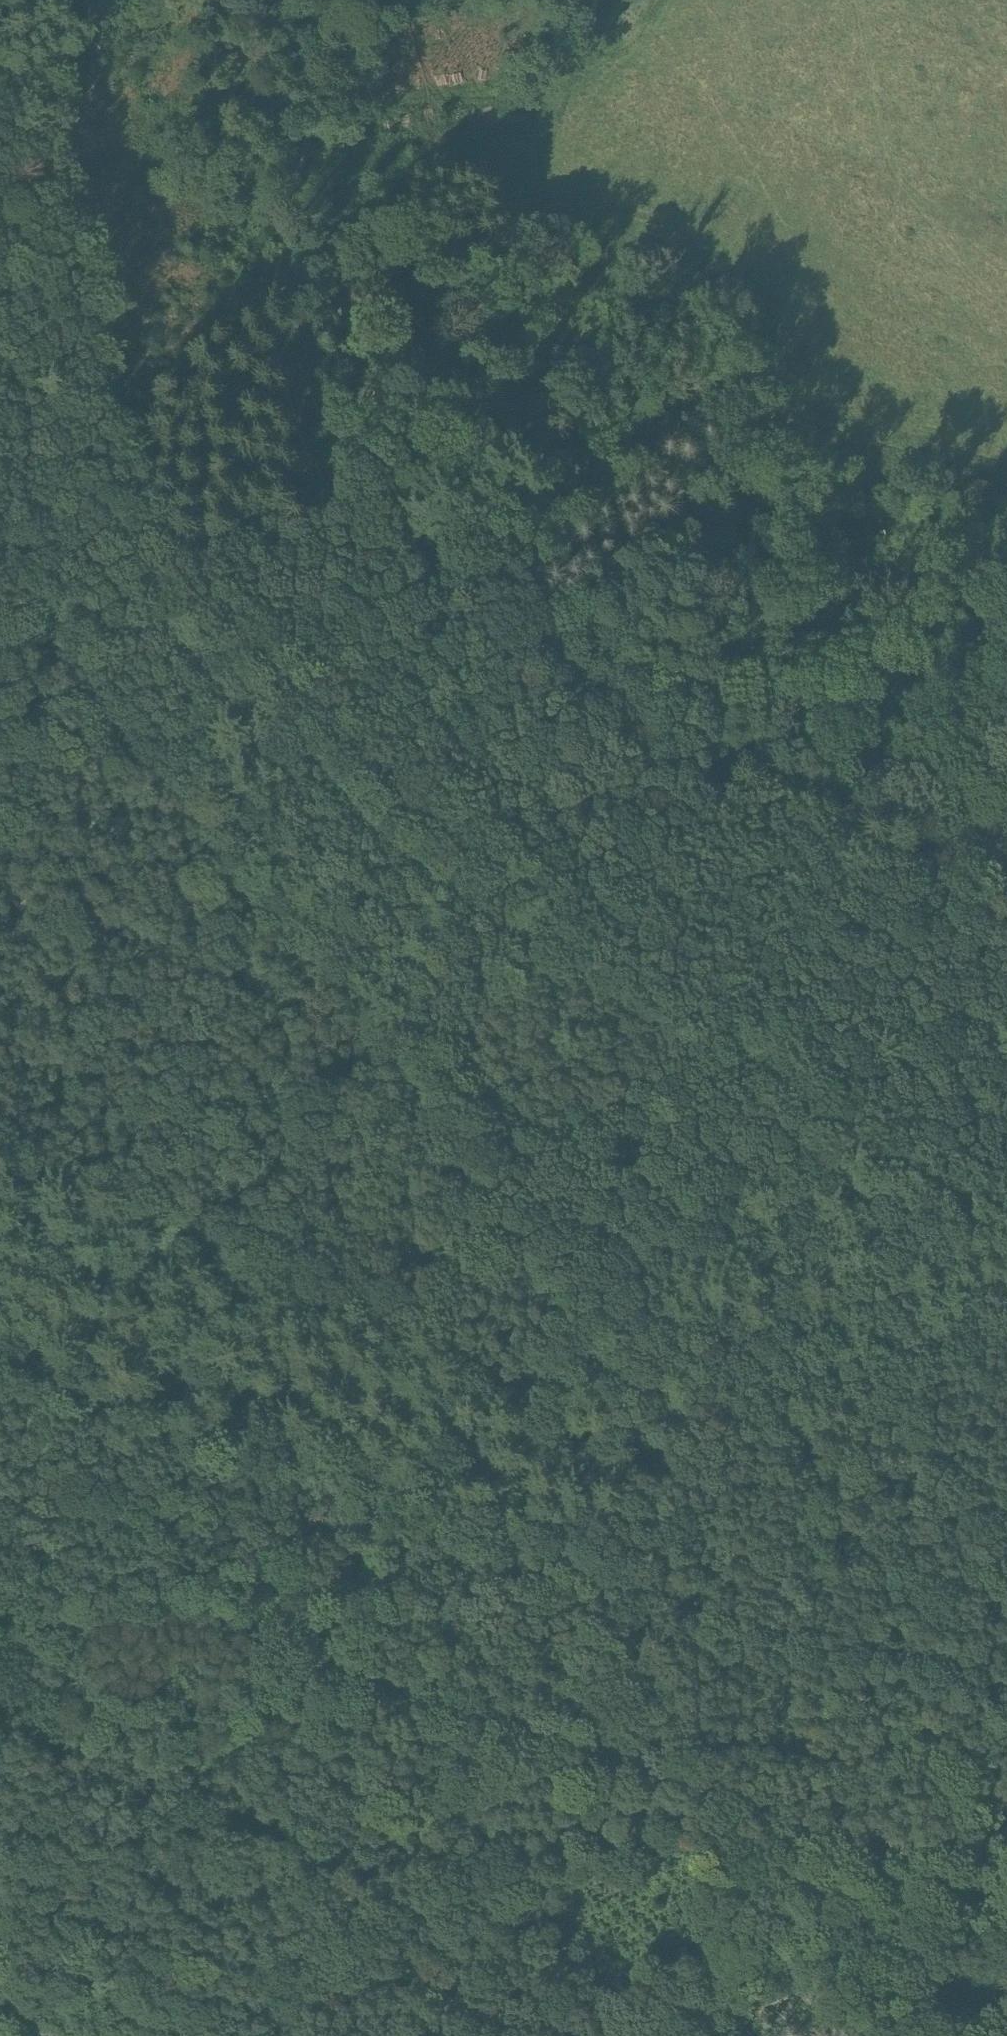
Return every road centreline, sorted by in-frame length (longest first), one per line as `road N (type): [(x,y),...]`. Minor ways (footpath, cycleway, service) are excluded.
road 1 (track): [(344,0),(295,179),(272,315),(290,404),(328,485),(429,587),(592,705),(1006,926)]
road 2 (track): [(633,1388),(554,1296),(384,1050),(93,728),(0,585)]
road 3 (track): [(980,1846),(952,1851),(879,1838),(283,1639),(210,1628),(30,1622)]
road 4 (track): [(0,1163),(177,1223),(290,1284),(481,1368),(633,1388)]
road 5 (track): [(633,1388),(878,1449),(1006,1515)]
road 6 (track): [(980,1846),(734,2035)]

